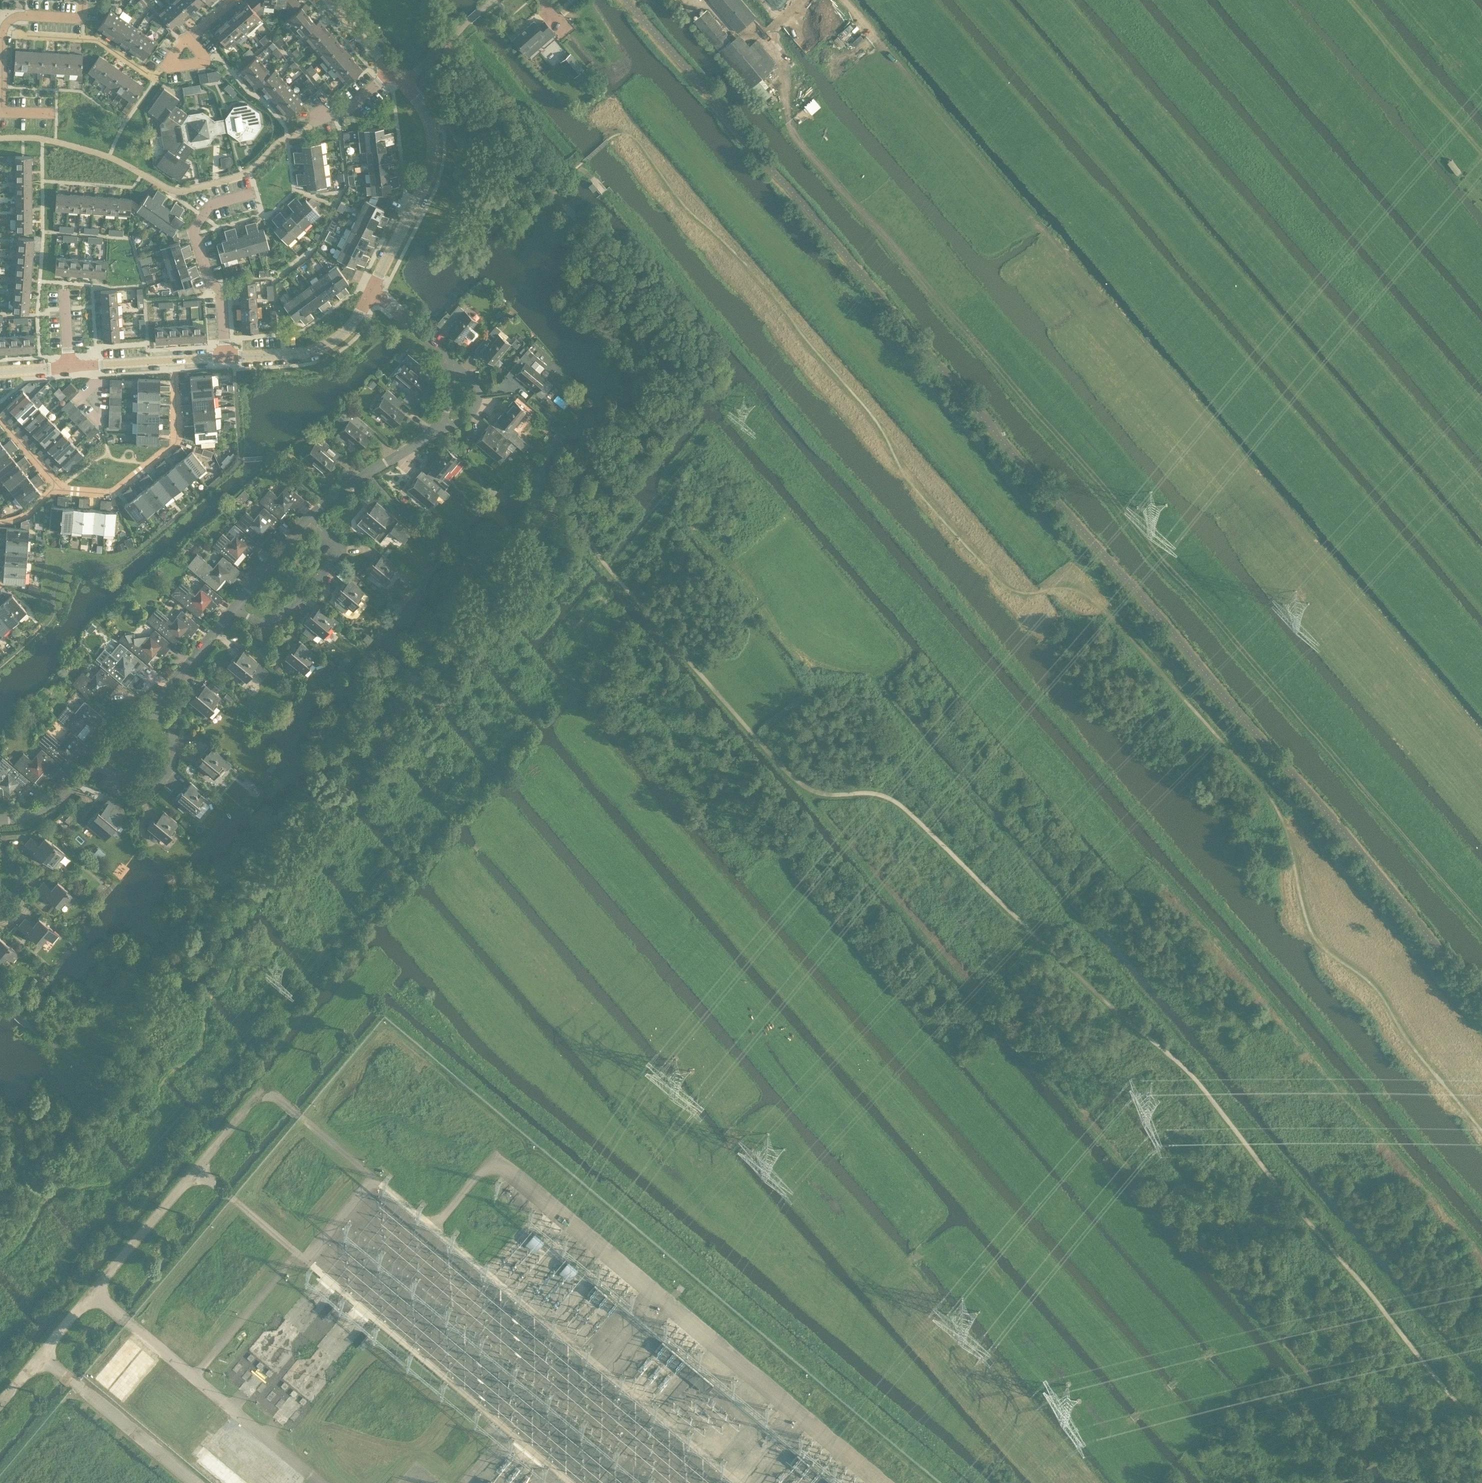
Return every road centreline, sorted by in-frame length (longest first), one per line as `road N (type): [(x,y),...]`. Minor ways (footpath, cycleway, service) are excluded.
road 1 (tertiary): [(373,290),(433,159),(431,125),(404,84)]
road 2 (residential): [(225,358),(223,305),(193,232),(212,203),(255,192)]
road 3 (residential): [(235,607),(270,626),(330,568),(333,538),(312,512)]
road 4 (residential): [(8,21),(23,36),(97,40),(154,78),(165,67)]
road 5 (tertiary): [(225,358),(326,345),(343,336),(373,290)]
road 6 (residential): [(93,770),(149,793),(174,757),(174,738),(150,712)]
road 7 (tertiary): [(68,367),(225,358)]
road 8 (residential): [(312,512),(434,431)]
road 9 (residential): [(53,114),(1,114),(8,21)]
road 10 (residential): [(150,712),(235,607)]
road 11 (residential): [(235,607),(312,512)]
road 12 (unclassified): [(404,84),(491,0)]

